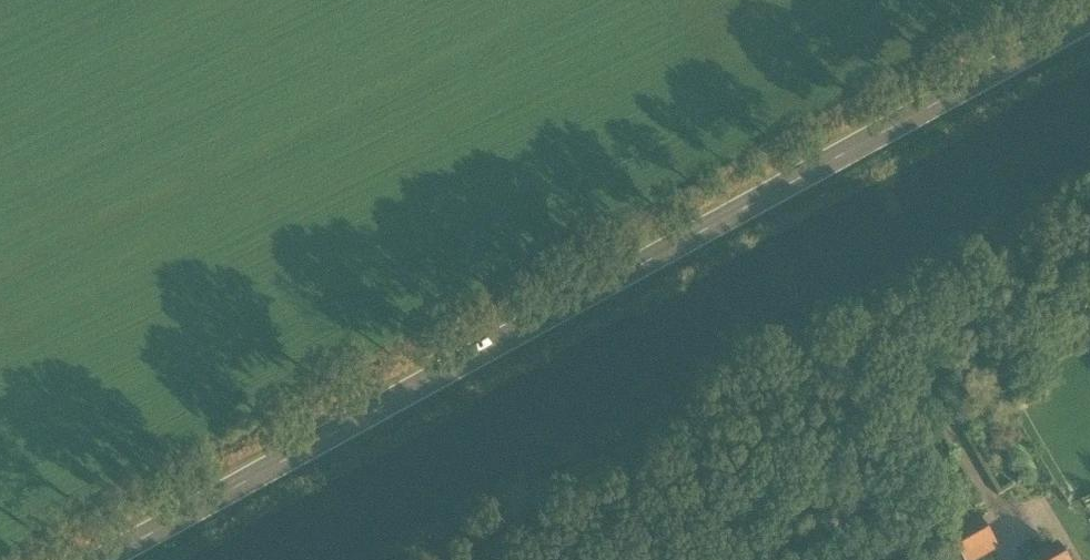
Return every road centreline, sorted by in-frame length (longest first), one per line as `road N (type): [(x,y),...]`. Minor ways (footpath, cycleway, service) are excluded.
road 1 (primary): [(105,559),(1089,19)]
road 2 (unclassified): [(395,559),(1089,165)]

